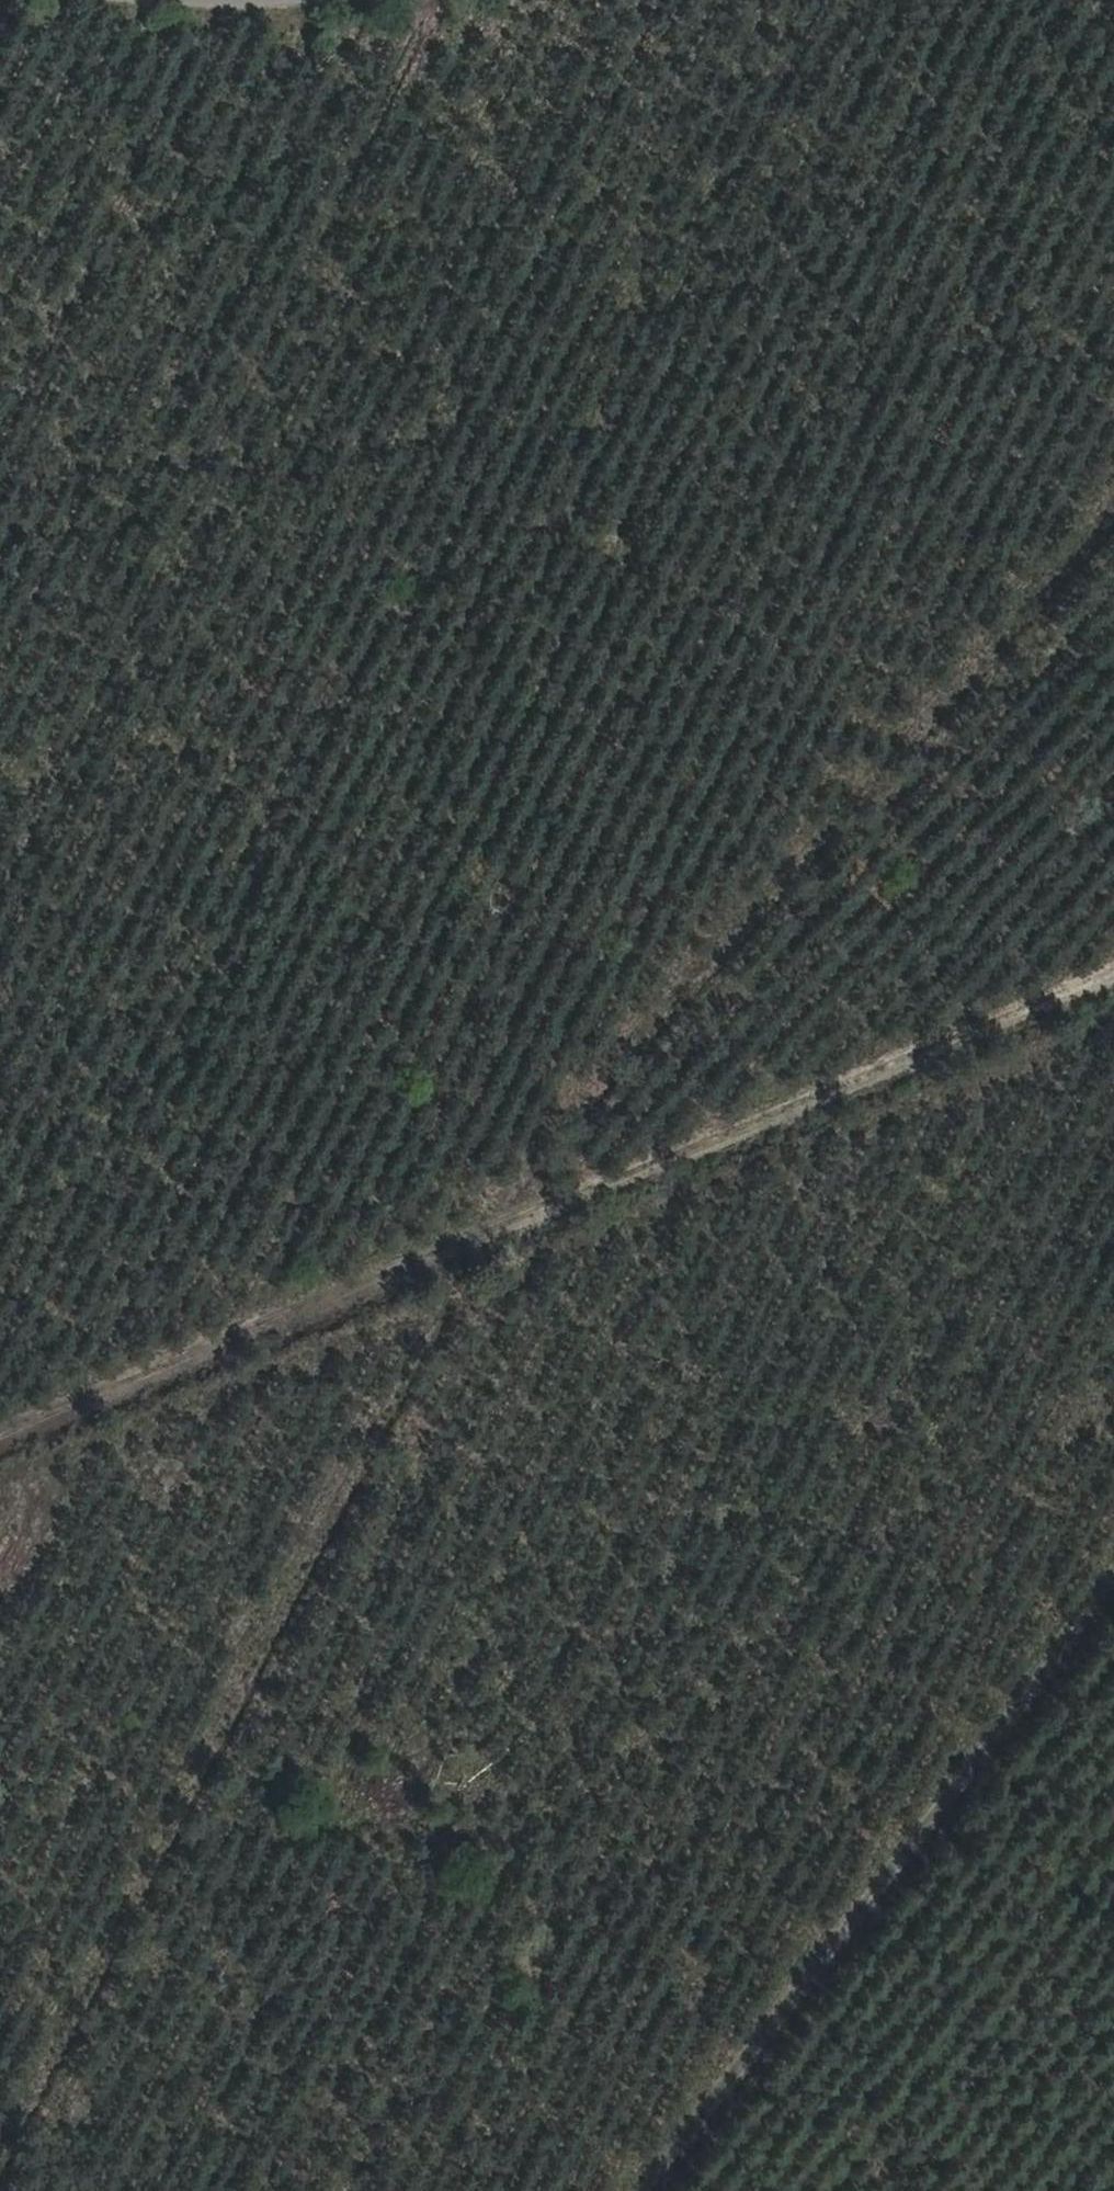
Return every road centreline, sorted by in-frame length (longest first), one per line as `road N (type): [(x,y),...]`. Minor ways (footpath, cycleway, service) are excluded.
road 1 (track): [(1113,968),(0,1428)]
road 2 (track): [(1113,1582),(659,2190)]

